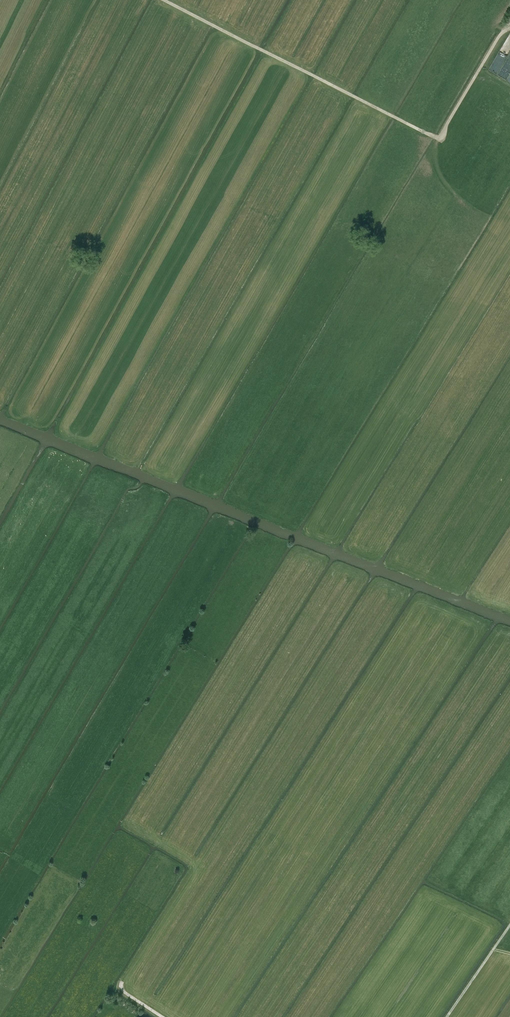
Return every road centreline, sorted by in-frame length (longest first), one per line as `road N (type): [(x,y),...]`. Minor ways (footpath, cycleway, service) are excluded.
road 1 (track): [(163,0),(435,137),(509,28)]

